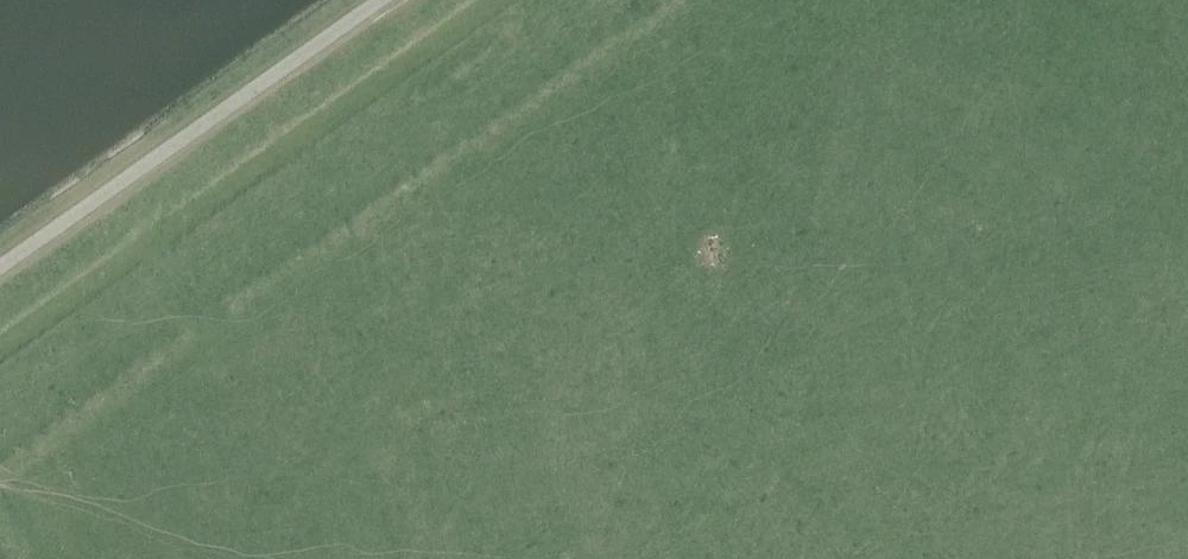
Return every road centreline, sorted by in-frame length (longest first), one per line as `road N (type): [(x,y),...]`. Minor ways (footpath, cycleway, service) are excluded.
road 1 (track): [(0,264),(374,0)]

